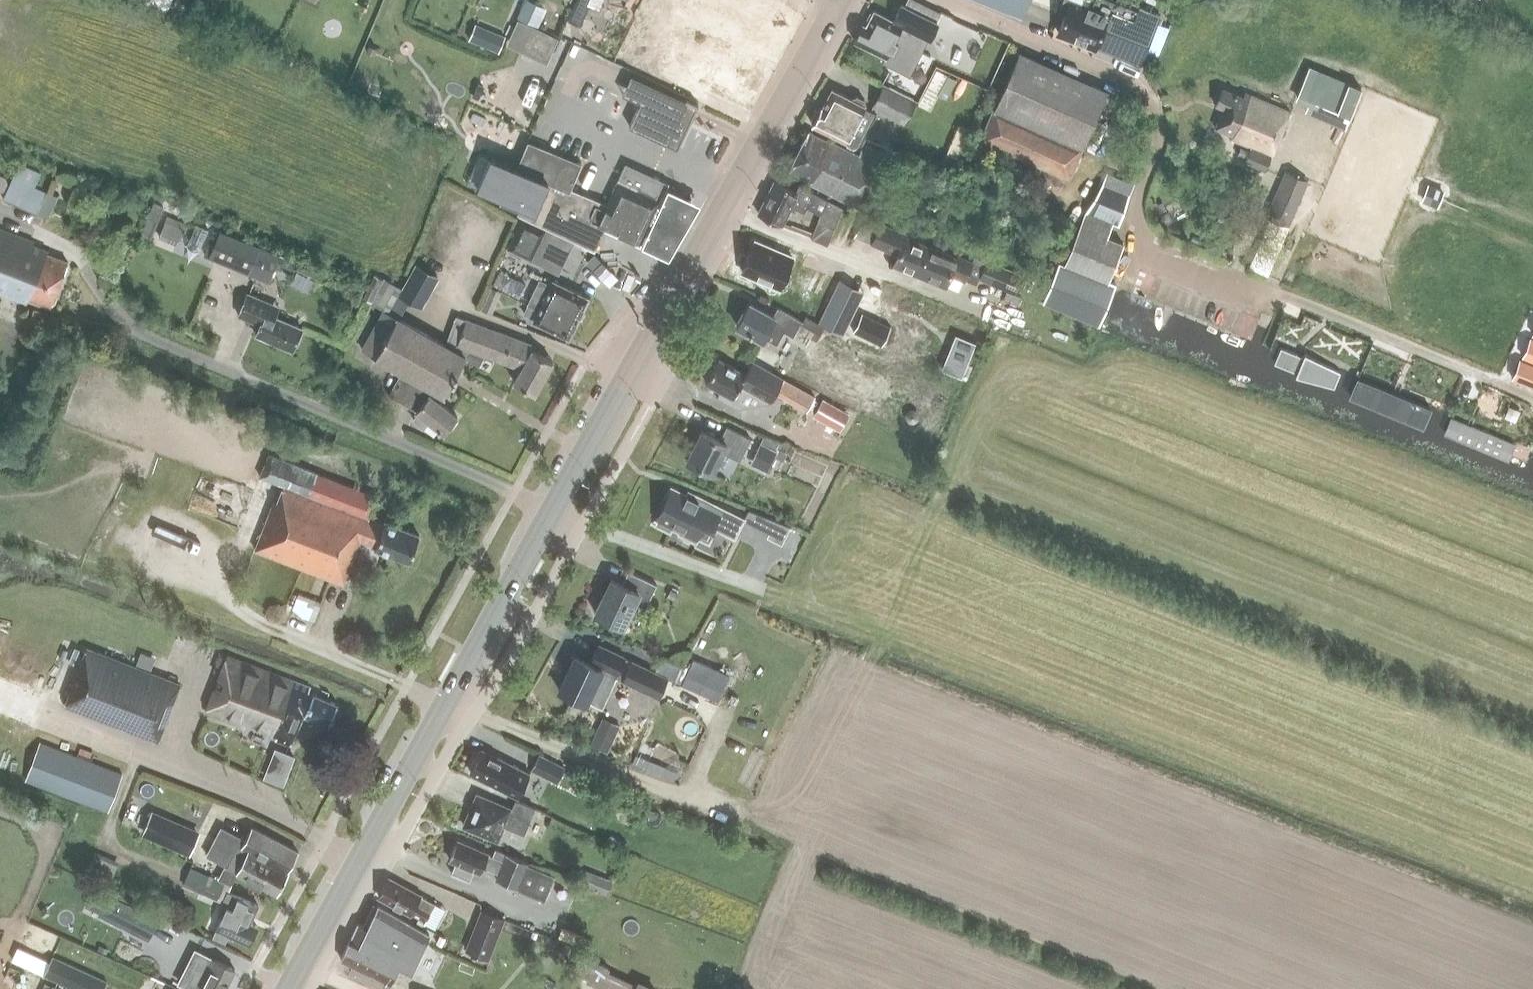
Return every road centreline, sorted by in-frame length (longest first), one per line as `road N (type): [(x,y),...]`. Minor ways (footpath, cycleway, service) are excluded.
road 1 (primary): [(288,988),(840,0)]
road 2 (unclassified): [(1532,400),(1162,252),(1139,215),(1157,132),(1144,94),(1124,77),(944,0)]

